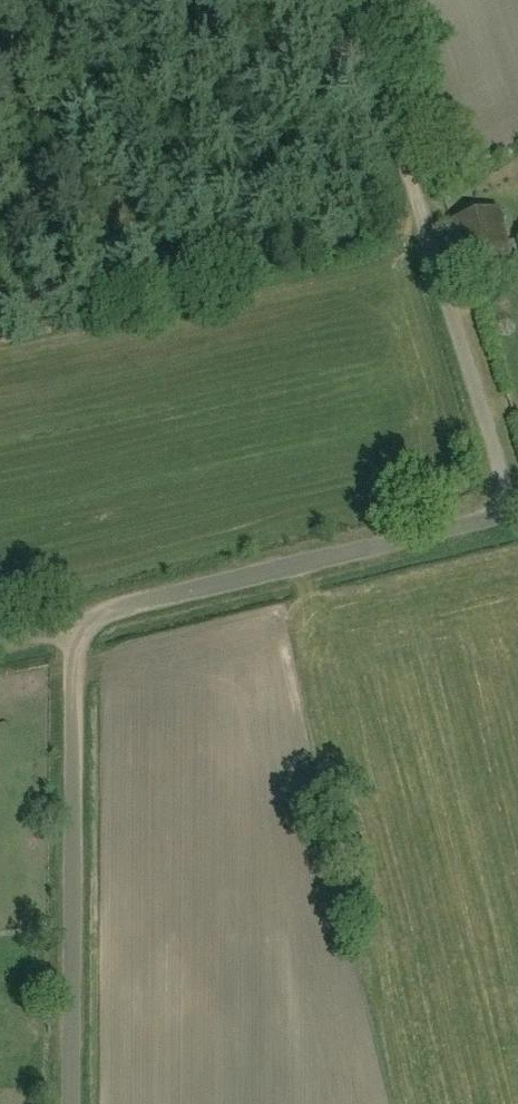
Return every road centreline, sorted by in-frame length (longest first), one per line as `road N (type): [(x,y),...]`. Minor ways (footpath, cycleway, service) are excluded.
road 1 (unclassified): [(70,1103),(78,650),(88,622)]
road 2 (unclassified): [(88,622),(111,608),(509,513)]
road 3 (unclassified): [(509,513),(419,204)]
road 4 (track): [(355,0),(419,204)]

